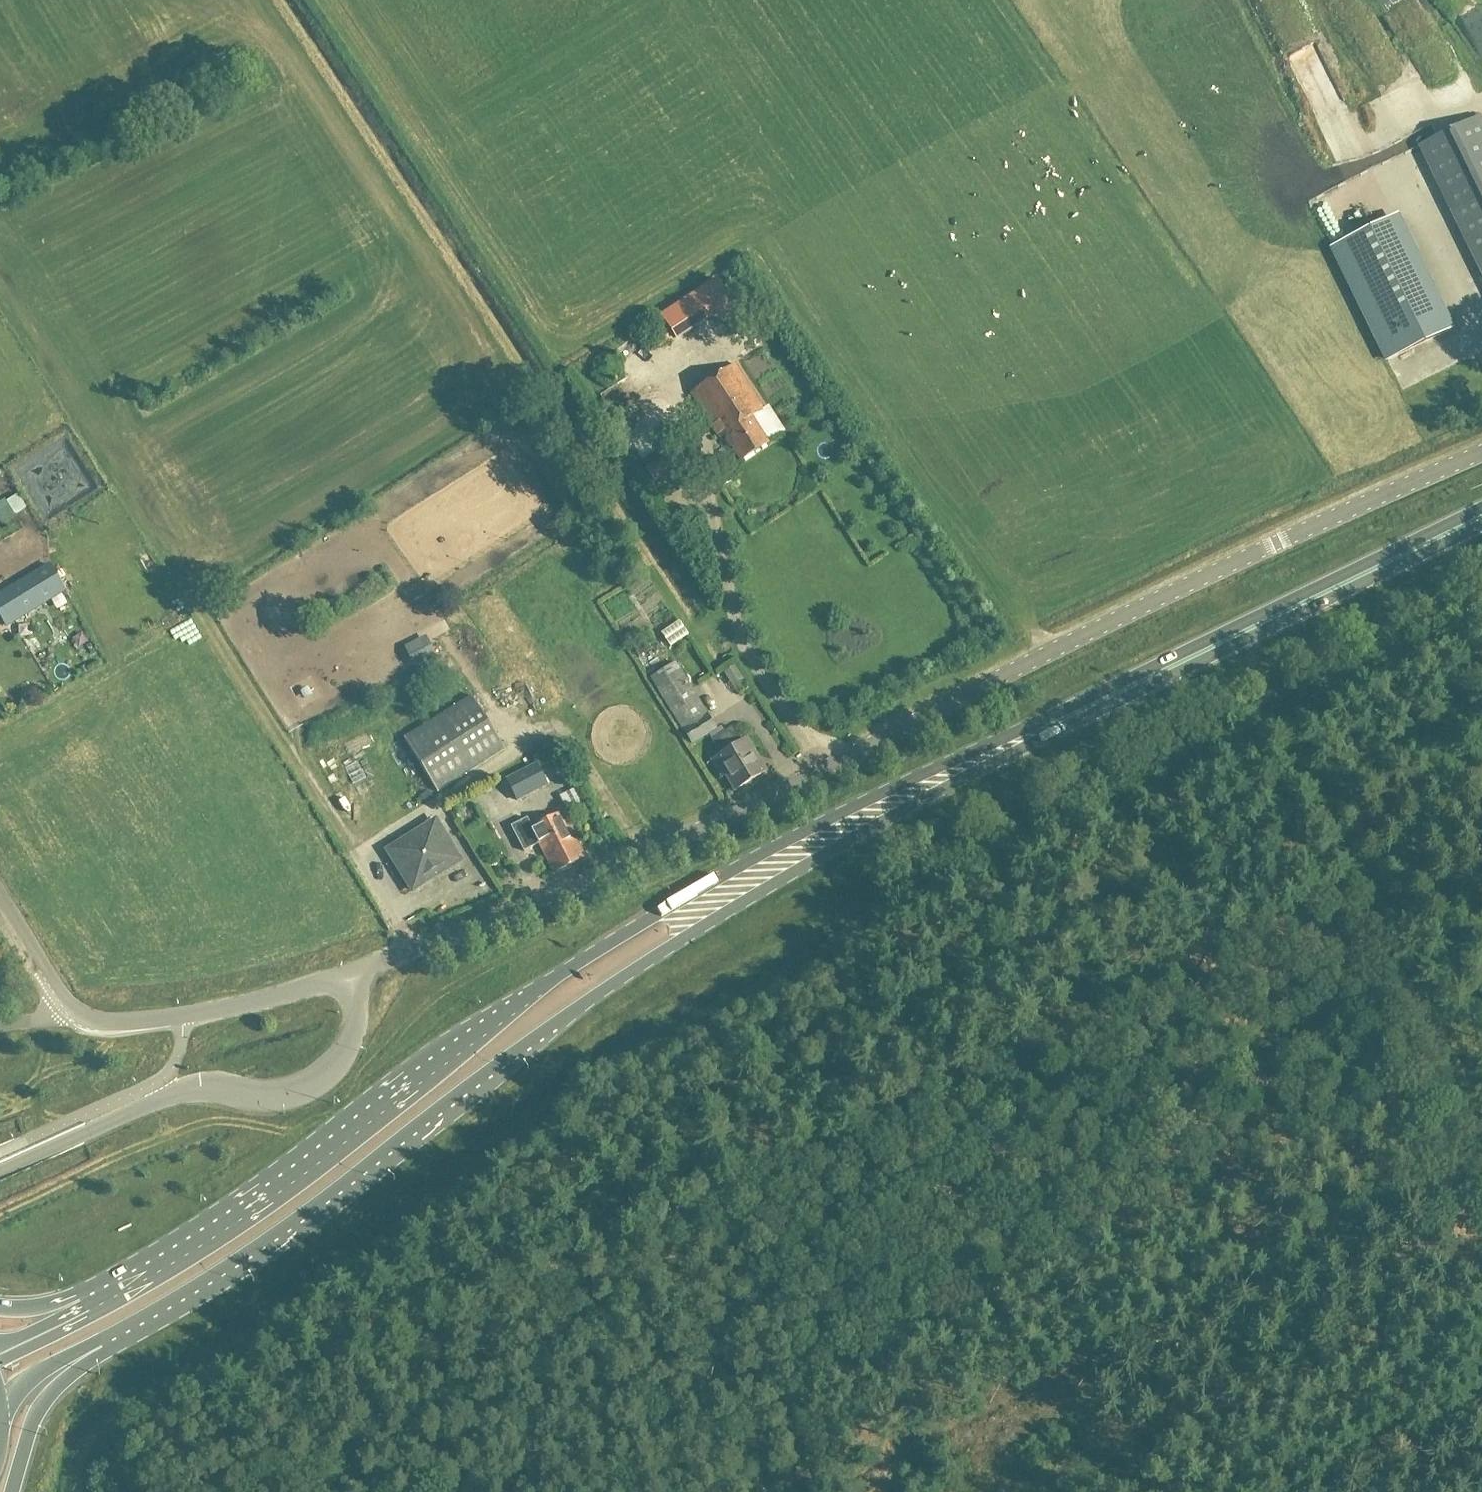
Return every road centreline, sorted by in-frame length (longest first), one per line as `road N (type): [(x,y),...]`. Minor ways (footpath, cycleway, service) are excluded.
road 1 (unclassified): [(349,975),(477,930),(658,851),(1277,544),(1481,457)]
road 2 (trunk): [(1062,722),(912,781),(577,965),(221,1234),(86,1314)]
road 3 (trunk): [(106,1345),(267,1249),(607,987),(732,907),(1062,722)]
road 4 (track): [(1481,1130),(1256,663)]
road 5 (trunk): [(1062,722),(1481,519)]
road 6 (unclassified): [(0,1171),(184,1090),(266,1097),(302,1087),(353,1032),(349,975)]
road 7 (unclassified): [(74,1010),(111,1026),(139,1024),(349,975)]
road 8 (trunk): [(13,1491),(45,1404),(106,1345)]
road 9 (unclassified): [(0,897),(74,1010)]
road 10 (trunk): [(0,1416),(30,1387),(106,1345)]

